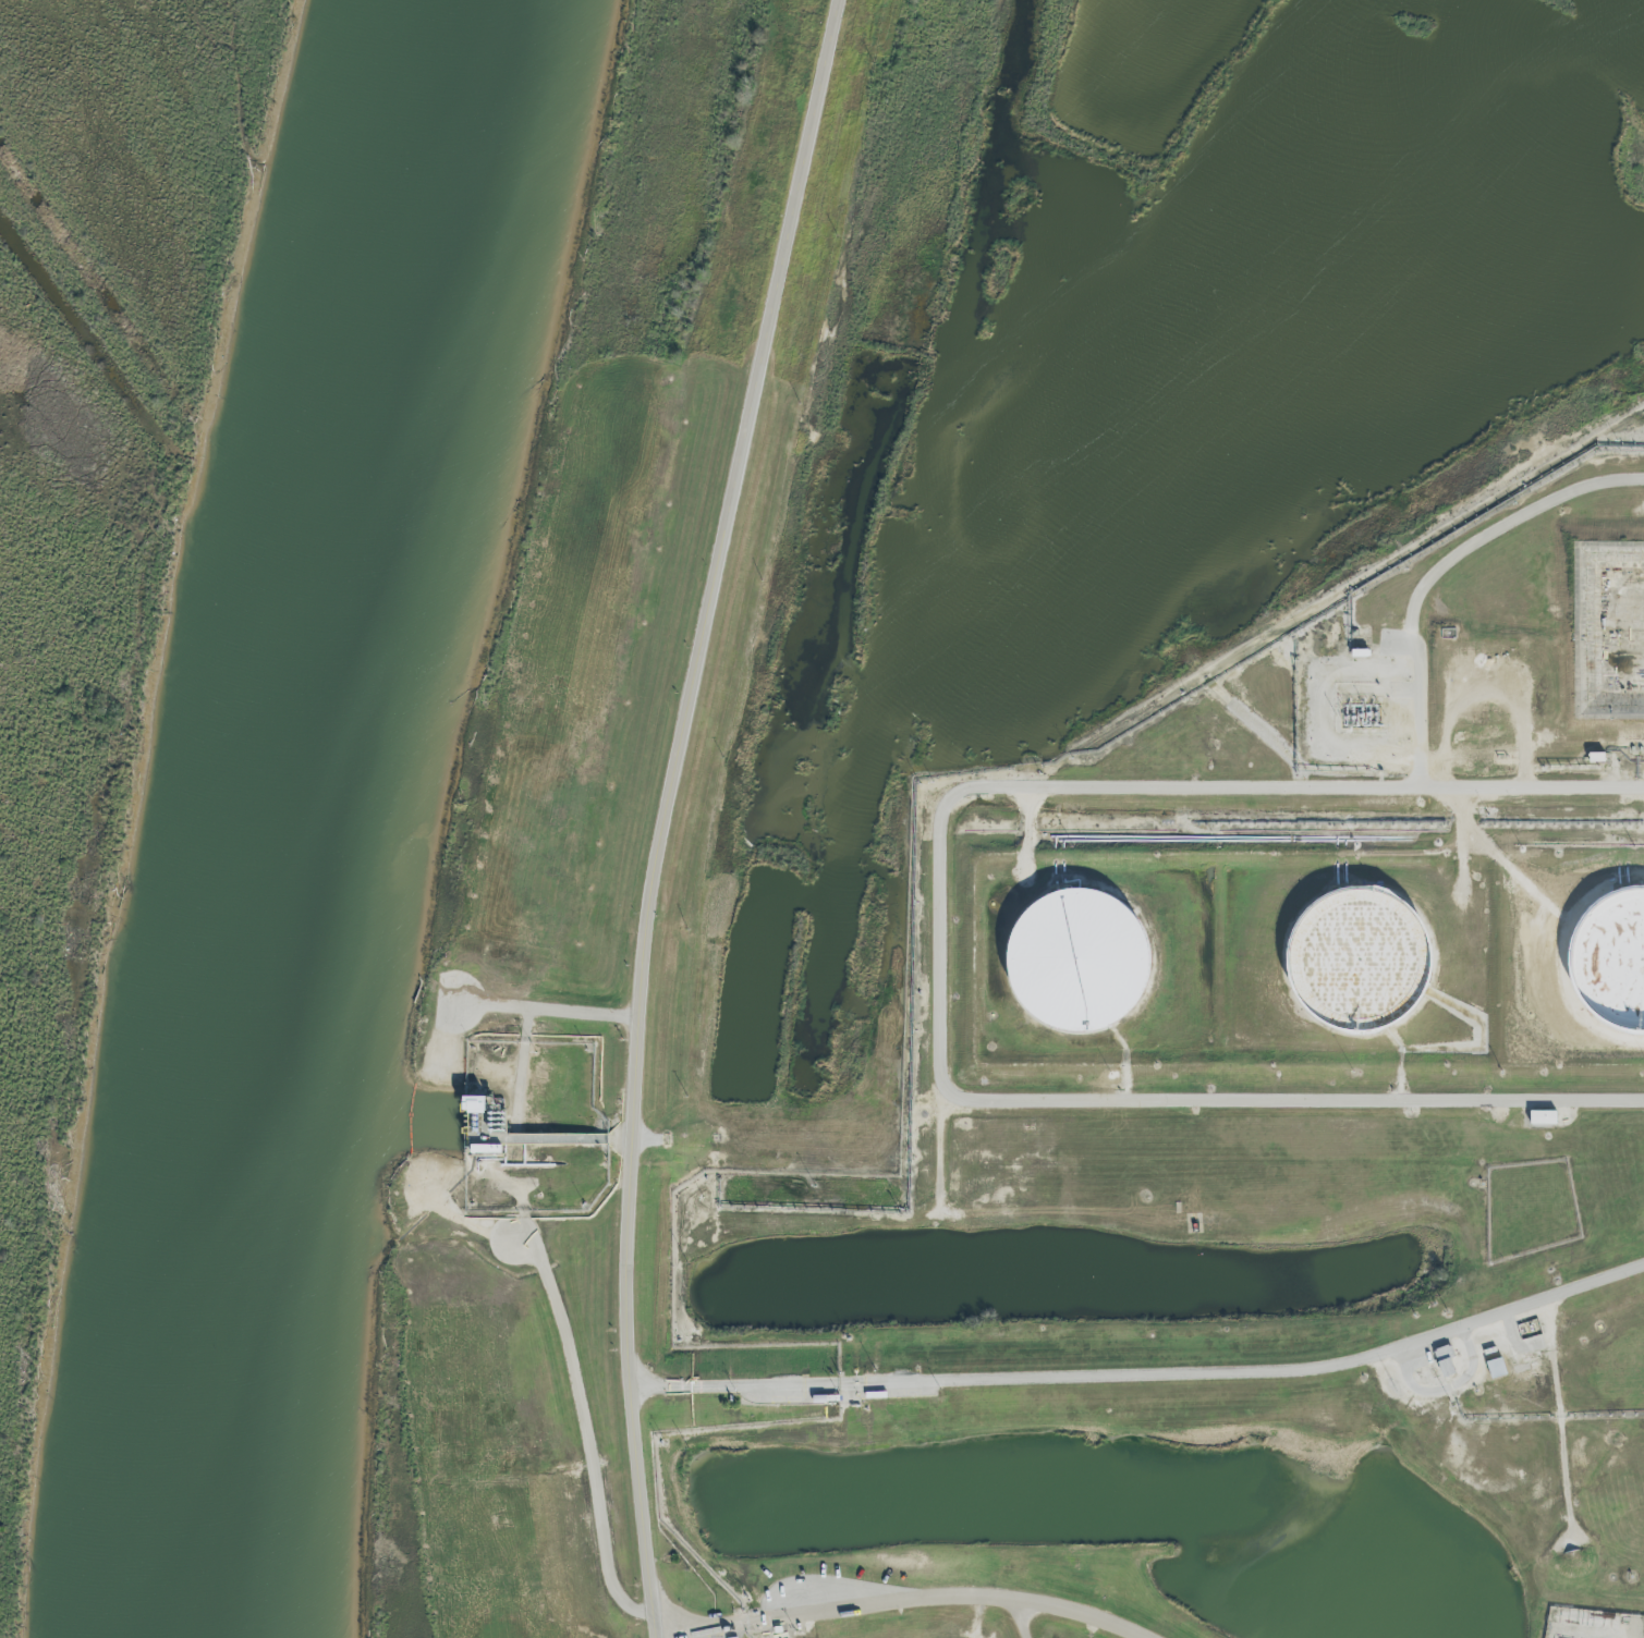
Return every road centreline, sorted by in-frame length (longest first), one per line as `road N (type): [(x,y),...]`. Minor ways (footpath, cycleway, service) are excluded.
road 1 (tertiary): [(860,0),(650,924),(629,1331),(633,1389)]
road 2 (tertiary): [(633,1389),(1338,1374),(1643,1269)]
road 3 (residential): [(411,1183),(446,1203),(471,1232),(519,1245),(543,1266),(560,1308),(628,1616),(652,1637)]
road 4 (residential): [(681,1637),(909,1605),(1004,1603),(1136,1637)]
road 5 (residential): [(1643,480),(1616,482),(1517,522),(1435,578),(1408,613),(1416,783)]
road 6 (residential): [(633,1389),(656,1637)]

